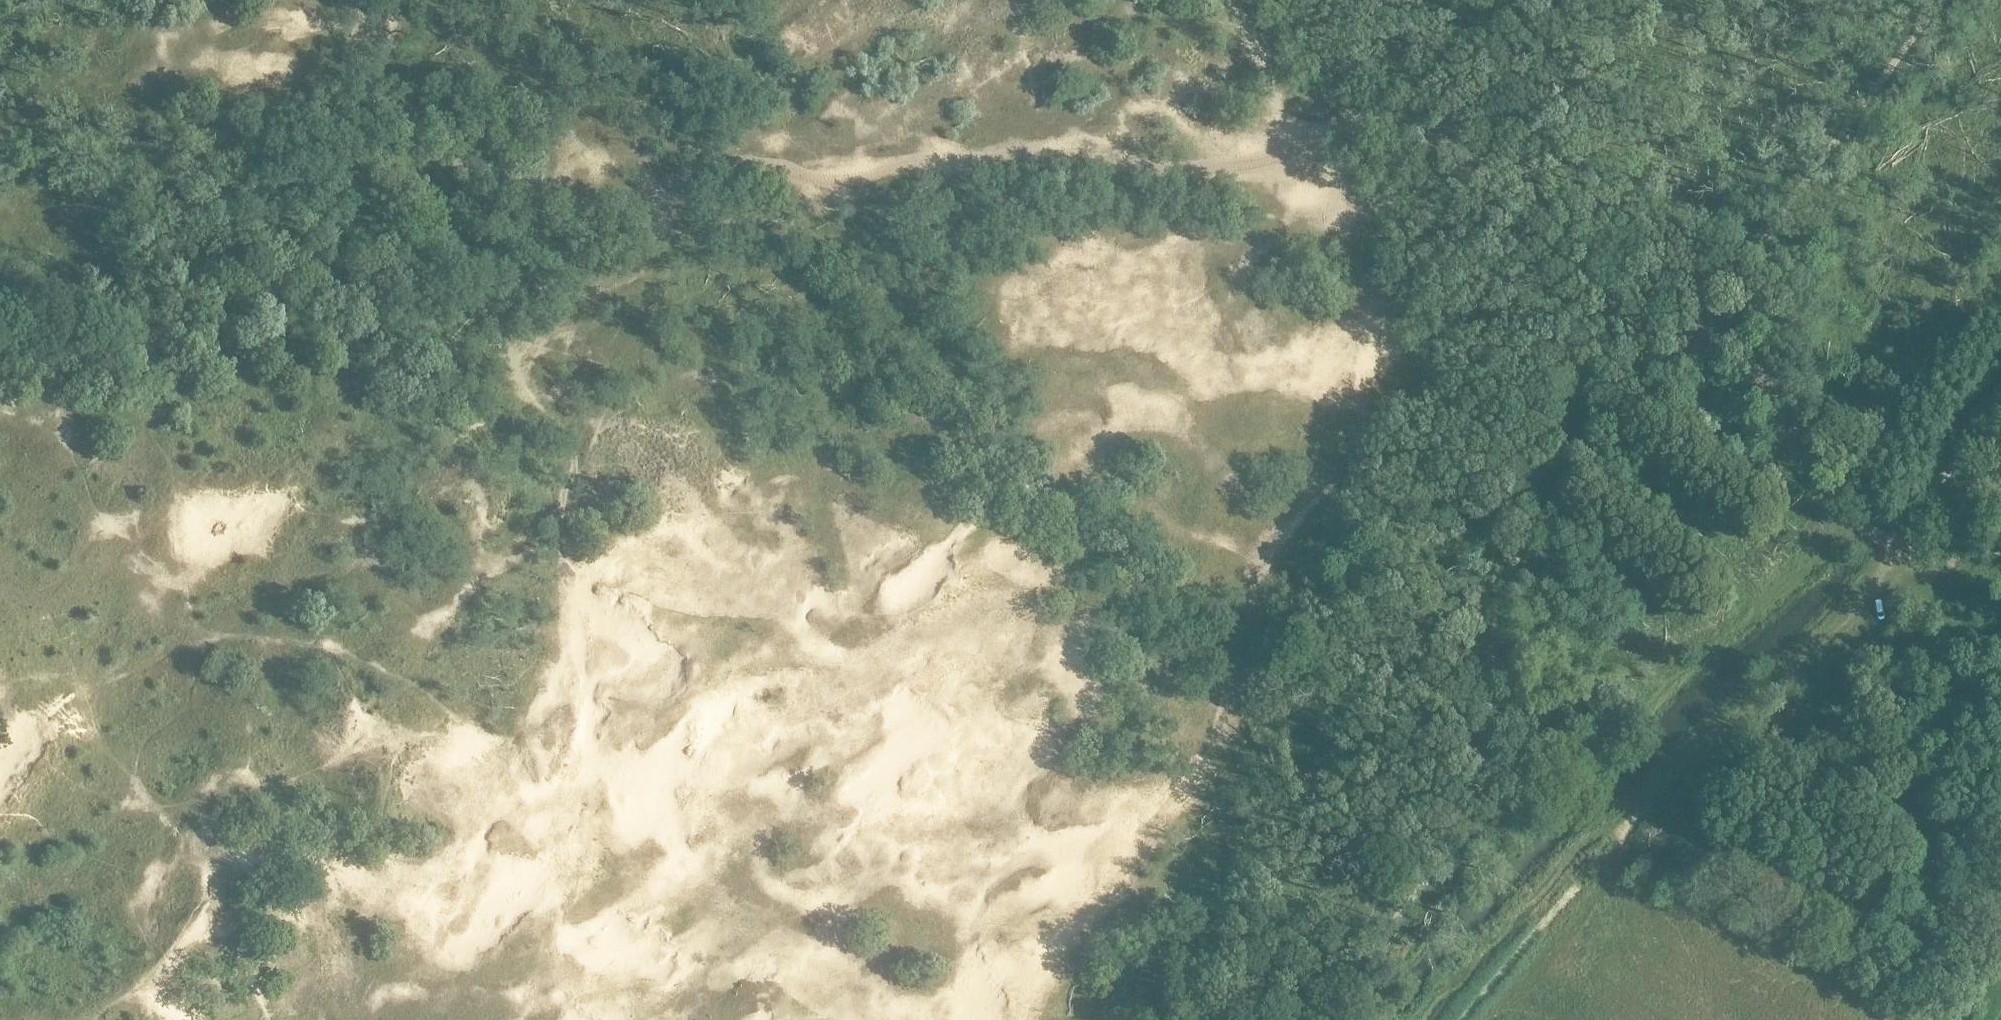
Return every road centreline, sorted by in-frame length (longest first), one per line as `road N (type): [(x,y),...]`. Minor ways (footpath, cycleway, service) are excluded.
road 1 (track): [(1304,1019),(1349,964),(1419,850),(1464,749),(1521,544),(1542,507),(1738,289),(1789,204),(1940,0)]
road 2 (track): [(1429,1019),(1568,858)]

